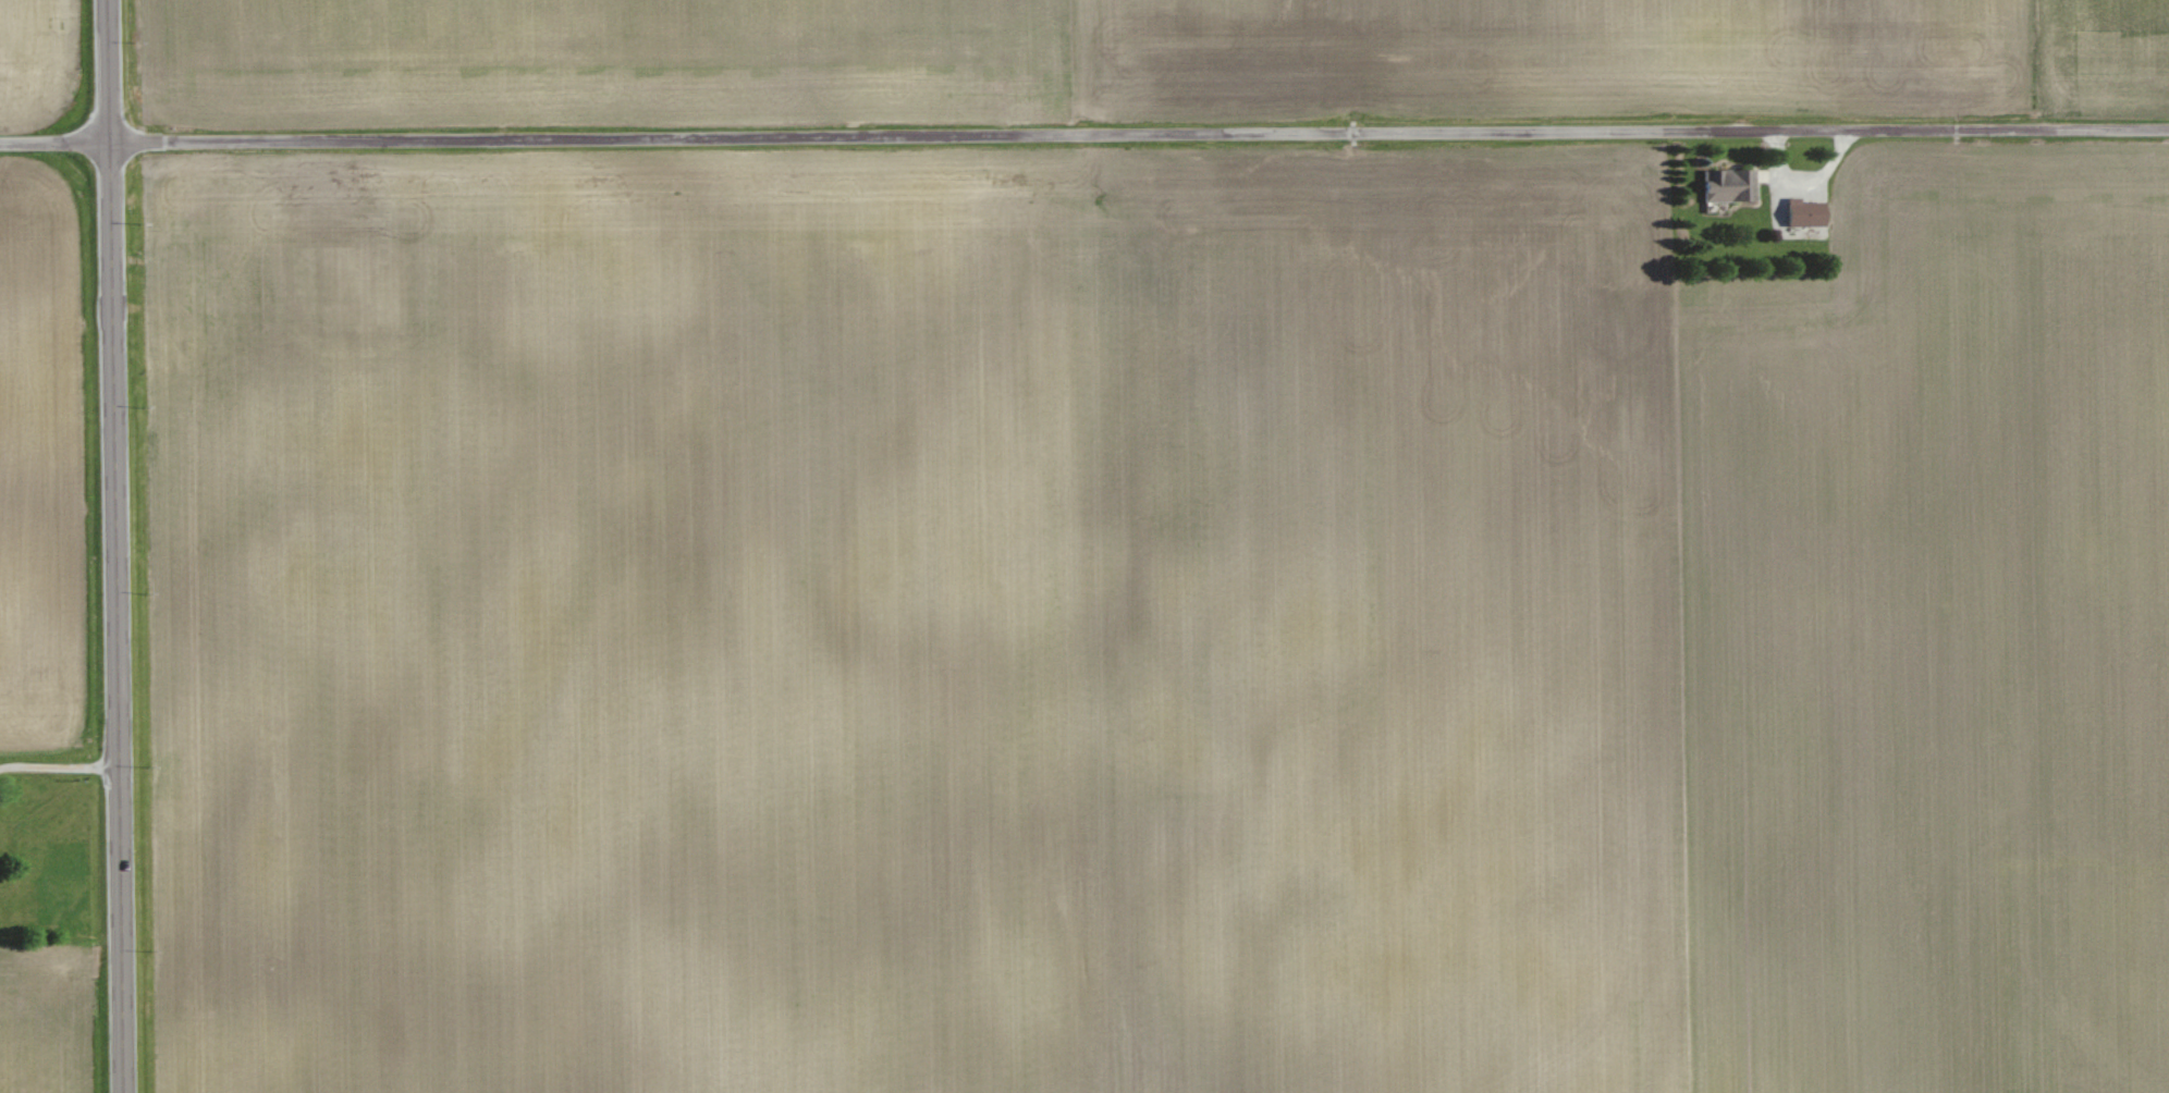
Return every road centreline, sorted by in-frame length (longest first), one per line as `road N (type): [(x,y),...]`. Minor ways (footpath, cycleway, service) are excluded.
road 1 (residential): [(0,148),(1817,121),(2168,123)]
road 2 (primary): [(123,1092),(106,0)]

